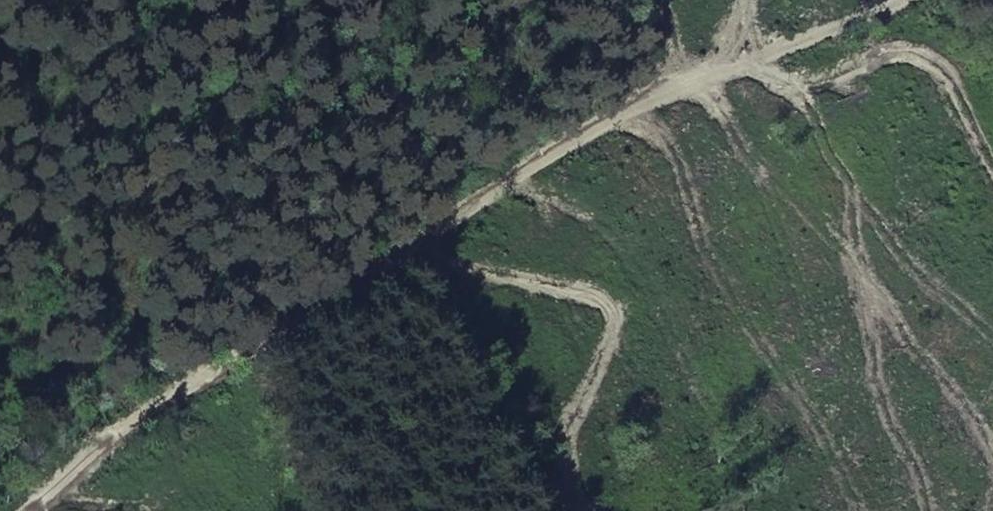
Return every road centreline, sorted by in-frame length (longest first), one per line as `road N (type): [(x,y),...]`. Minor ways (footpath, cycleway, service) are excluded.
road 1 (track): [(886,0),(722,62),(541,162),(166,386),(12,510)]

